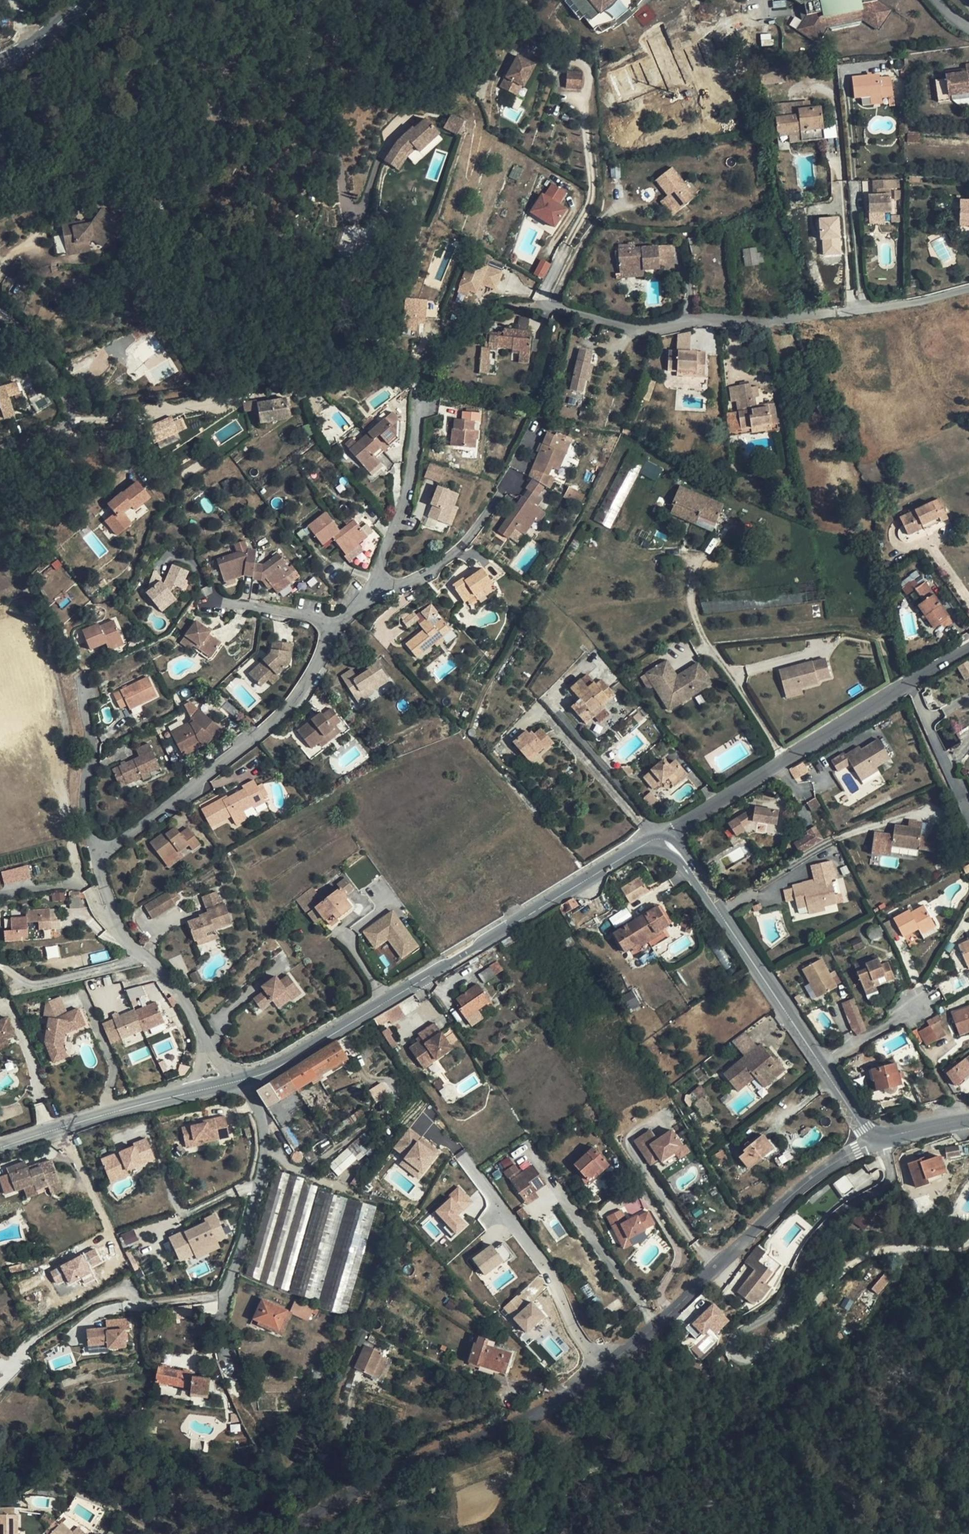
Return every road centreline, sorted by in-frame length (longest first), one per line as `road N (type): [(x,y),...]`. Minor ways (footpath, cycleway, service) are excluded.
road 1 (residential): [(291,1533),(327,1505),(507,1428),(613,1367),(814,1175),(875,1138)]
road 2 (residential): [(203,1040),(171,984),(125,936),(100,853),(300,700),(340,624),(375,593)]
road 3 (residential): [(968,289),(918,304),(767,322),(698,319),(648,329),(513,304),(449,336),(415,376)]
road 4 (track): [(875,1138),(891,1182),(838,1213),(773,1316),(736,1338),(732,1351),(746,1361),(858,1259),(968,1243)]
road 5 (residential): [(243,1080),(664,833)]
road 6 (residential): [(664,833),(968,647)]
road 7 (residential): [(822,1063),(664,833)]
road 8 (residential): [(375,593),(414,456),(415,376)]
road 9 (residential): [(0,1147),(192,1093)]
road 10 (residential): [(375,593),(465,545),(515,471)]
road 11 (residential): [(69,413),(42,351),(0,310)]

